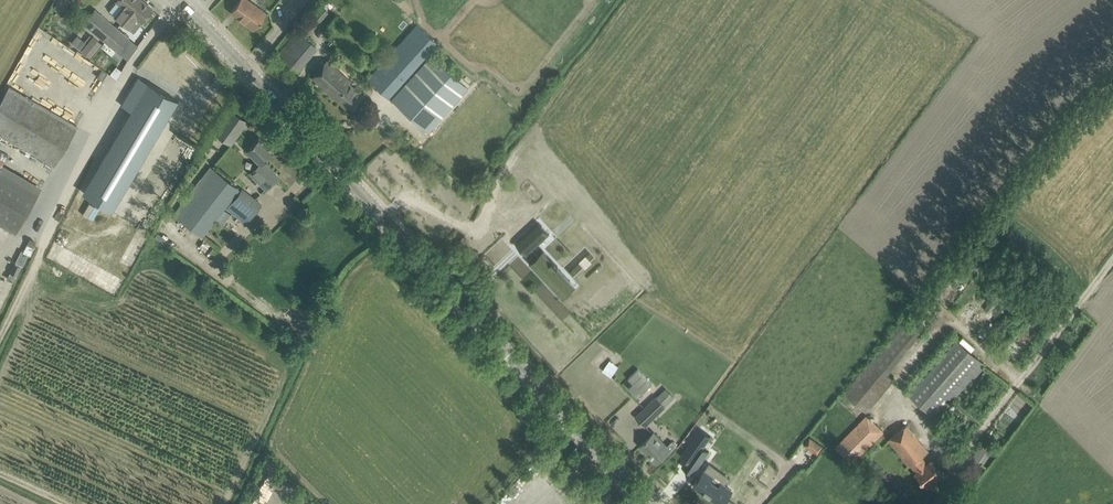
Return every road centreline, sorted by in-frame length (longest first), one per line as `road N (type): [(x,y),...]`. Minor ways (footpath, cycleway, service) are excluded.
road 1 (tertiary): [(649,503),(177,0)]

